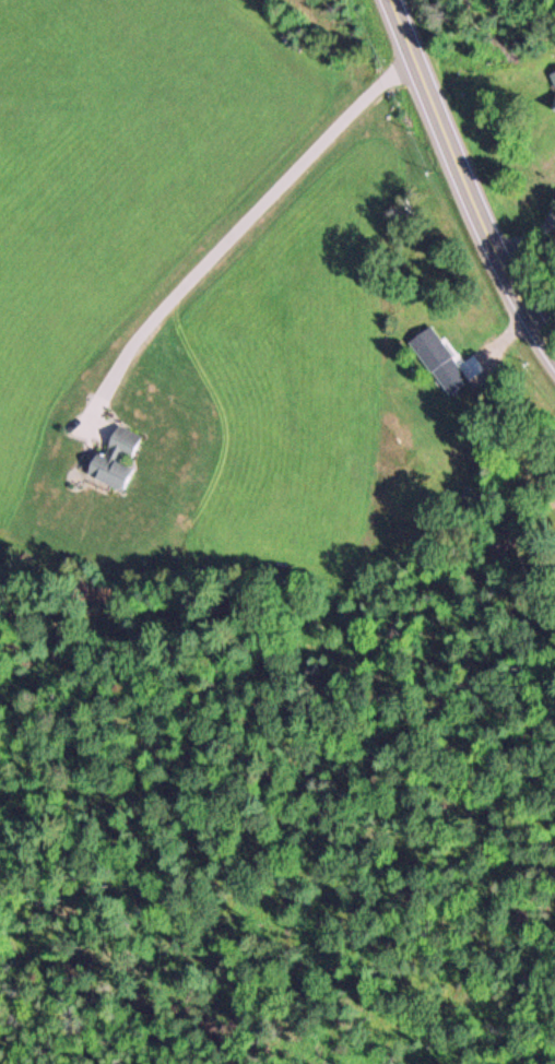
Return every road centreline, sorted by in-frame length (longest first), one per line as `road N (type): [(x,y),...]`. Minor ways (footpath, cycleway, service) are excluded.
road 1 (secondary): [(391,0),(489,249),(554,356)]

